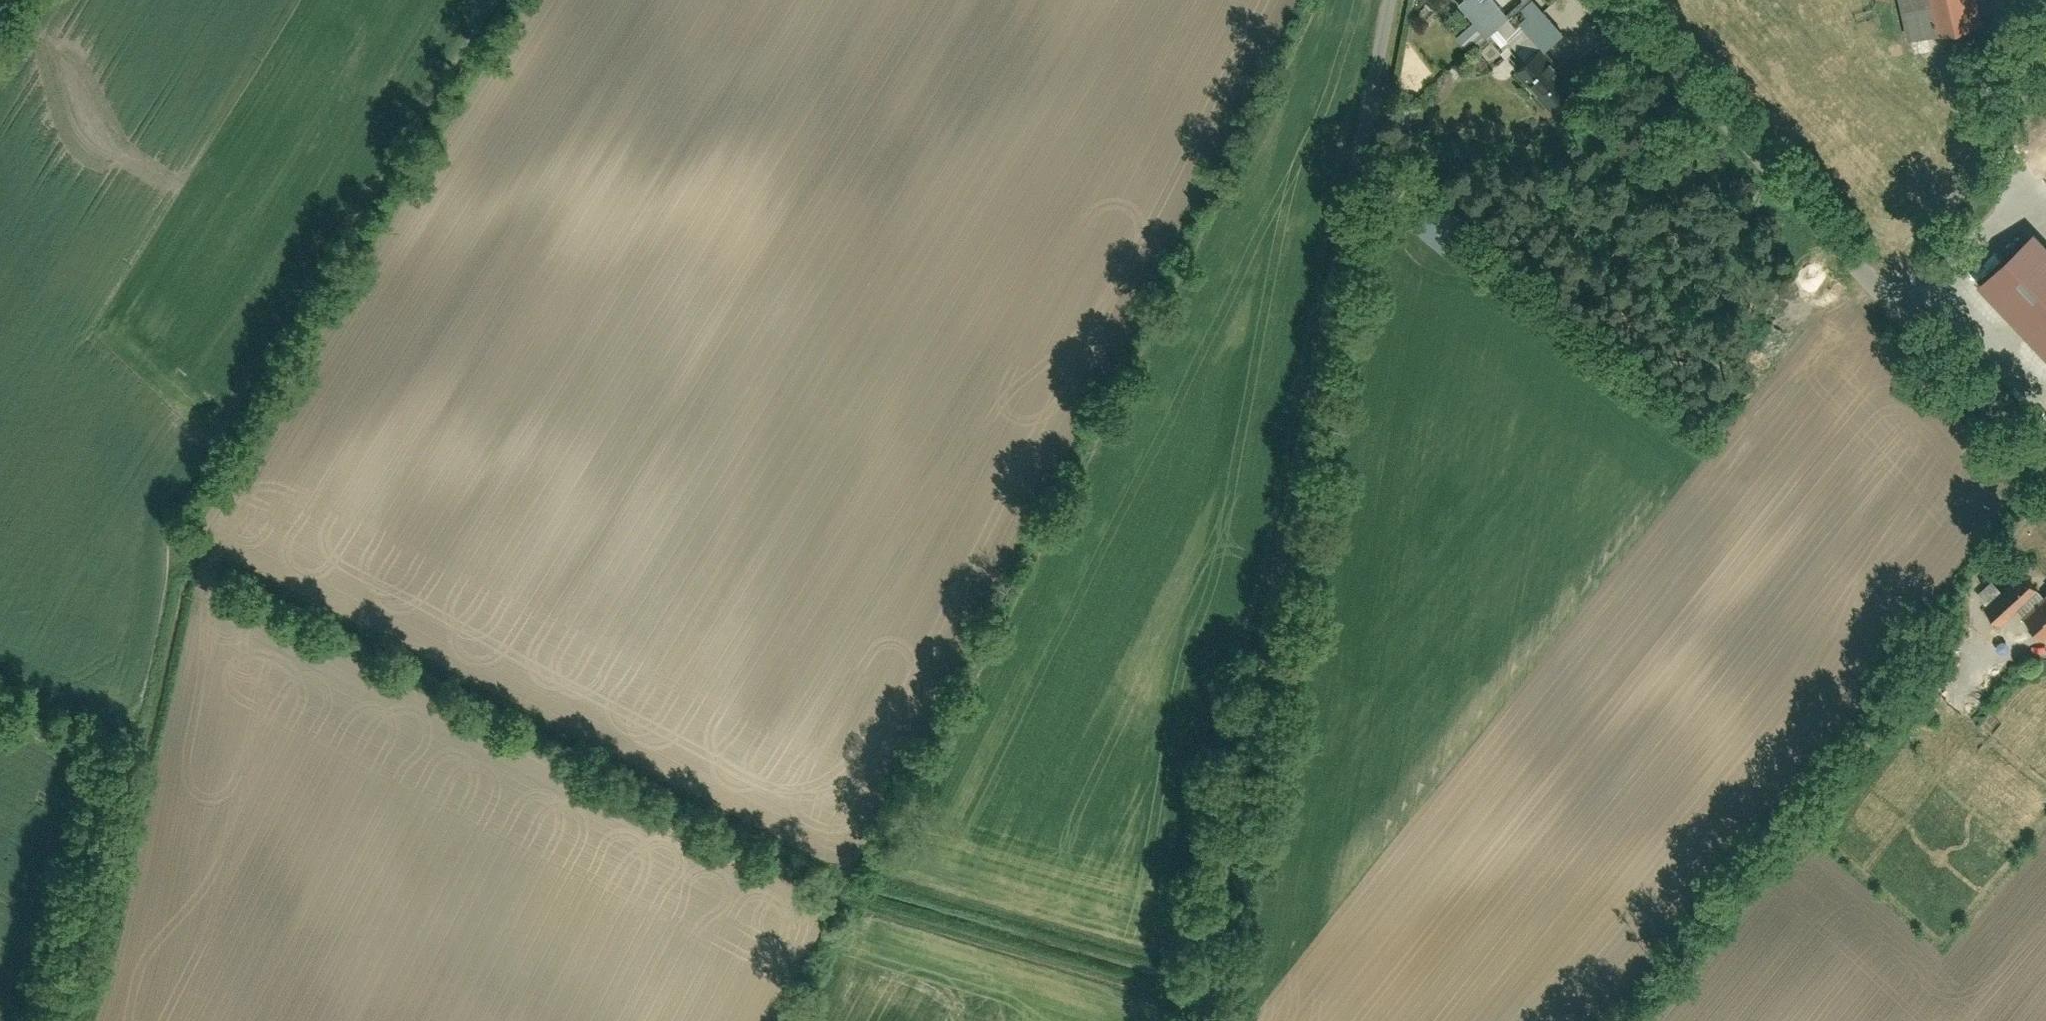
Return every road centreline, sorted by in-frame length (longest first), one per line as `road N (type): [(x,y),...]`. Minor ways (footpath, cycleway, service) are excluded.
road 1 (residential): [(1394,0),(1185,1020)]
road 2 (residential): [(1618,0),(1780,153),(2045,457)]

